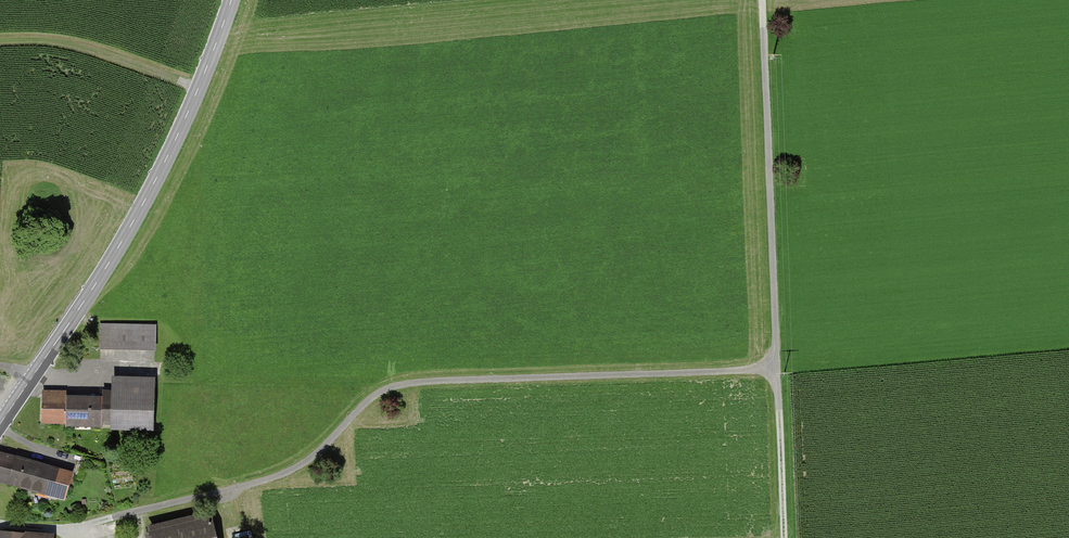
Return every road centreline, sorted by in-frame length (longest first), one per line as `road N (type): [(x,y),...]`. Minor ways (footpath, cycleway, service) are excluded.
road 1 (track): [(777,370),(408,384),(379,395),(303,466),(63,530),(0,526)]
road 2 (tertiary): [(0,424),(142,209),(201,87),(231,0)]
road 3 (track): [(777,370),(763,0)]
road 4 (track): [(0,42),(66,42),(201,87)]
road 5 (track): [(777,370),(785,537)]

